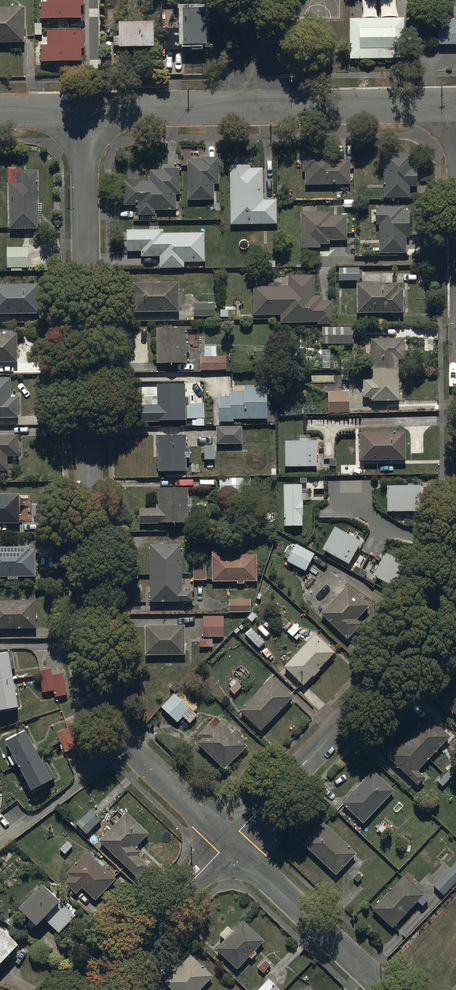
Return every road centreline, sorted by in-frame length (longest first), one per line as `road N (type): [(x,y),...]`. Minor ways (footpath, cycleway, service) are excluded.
road 1 (residential): [(230,842),(136,755),(117,729),(95,668),(85,109)]
road 2 (residential): [(230,842),(398,669),(438,601),(455,548)]
road 3 (residential): [(388,989),(230,842)]
road 4 (residential): [(259,106),(455,102)]
road 5 (residential): [(101,989),(230,842)]
road 6 (residential): [(85,109),(259,106)]

